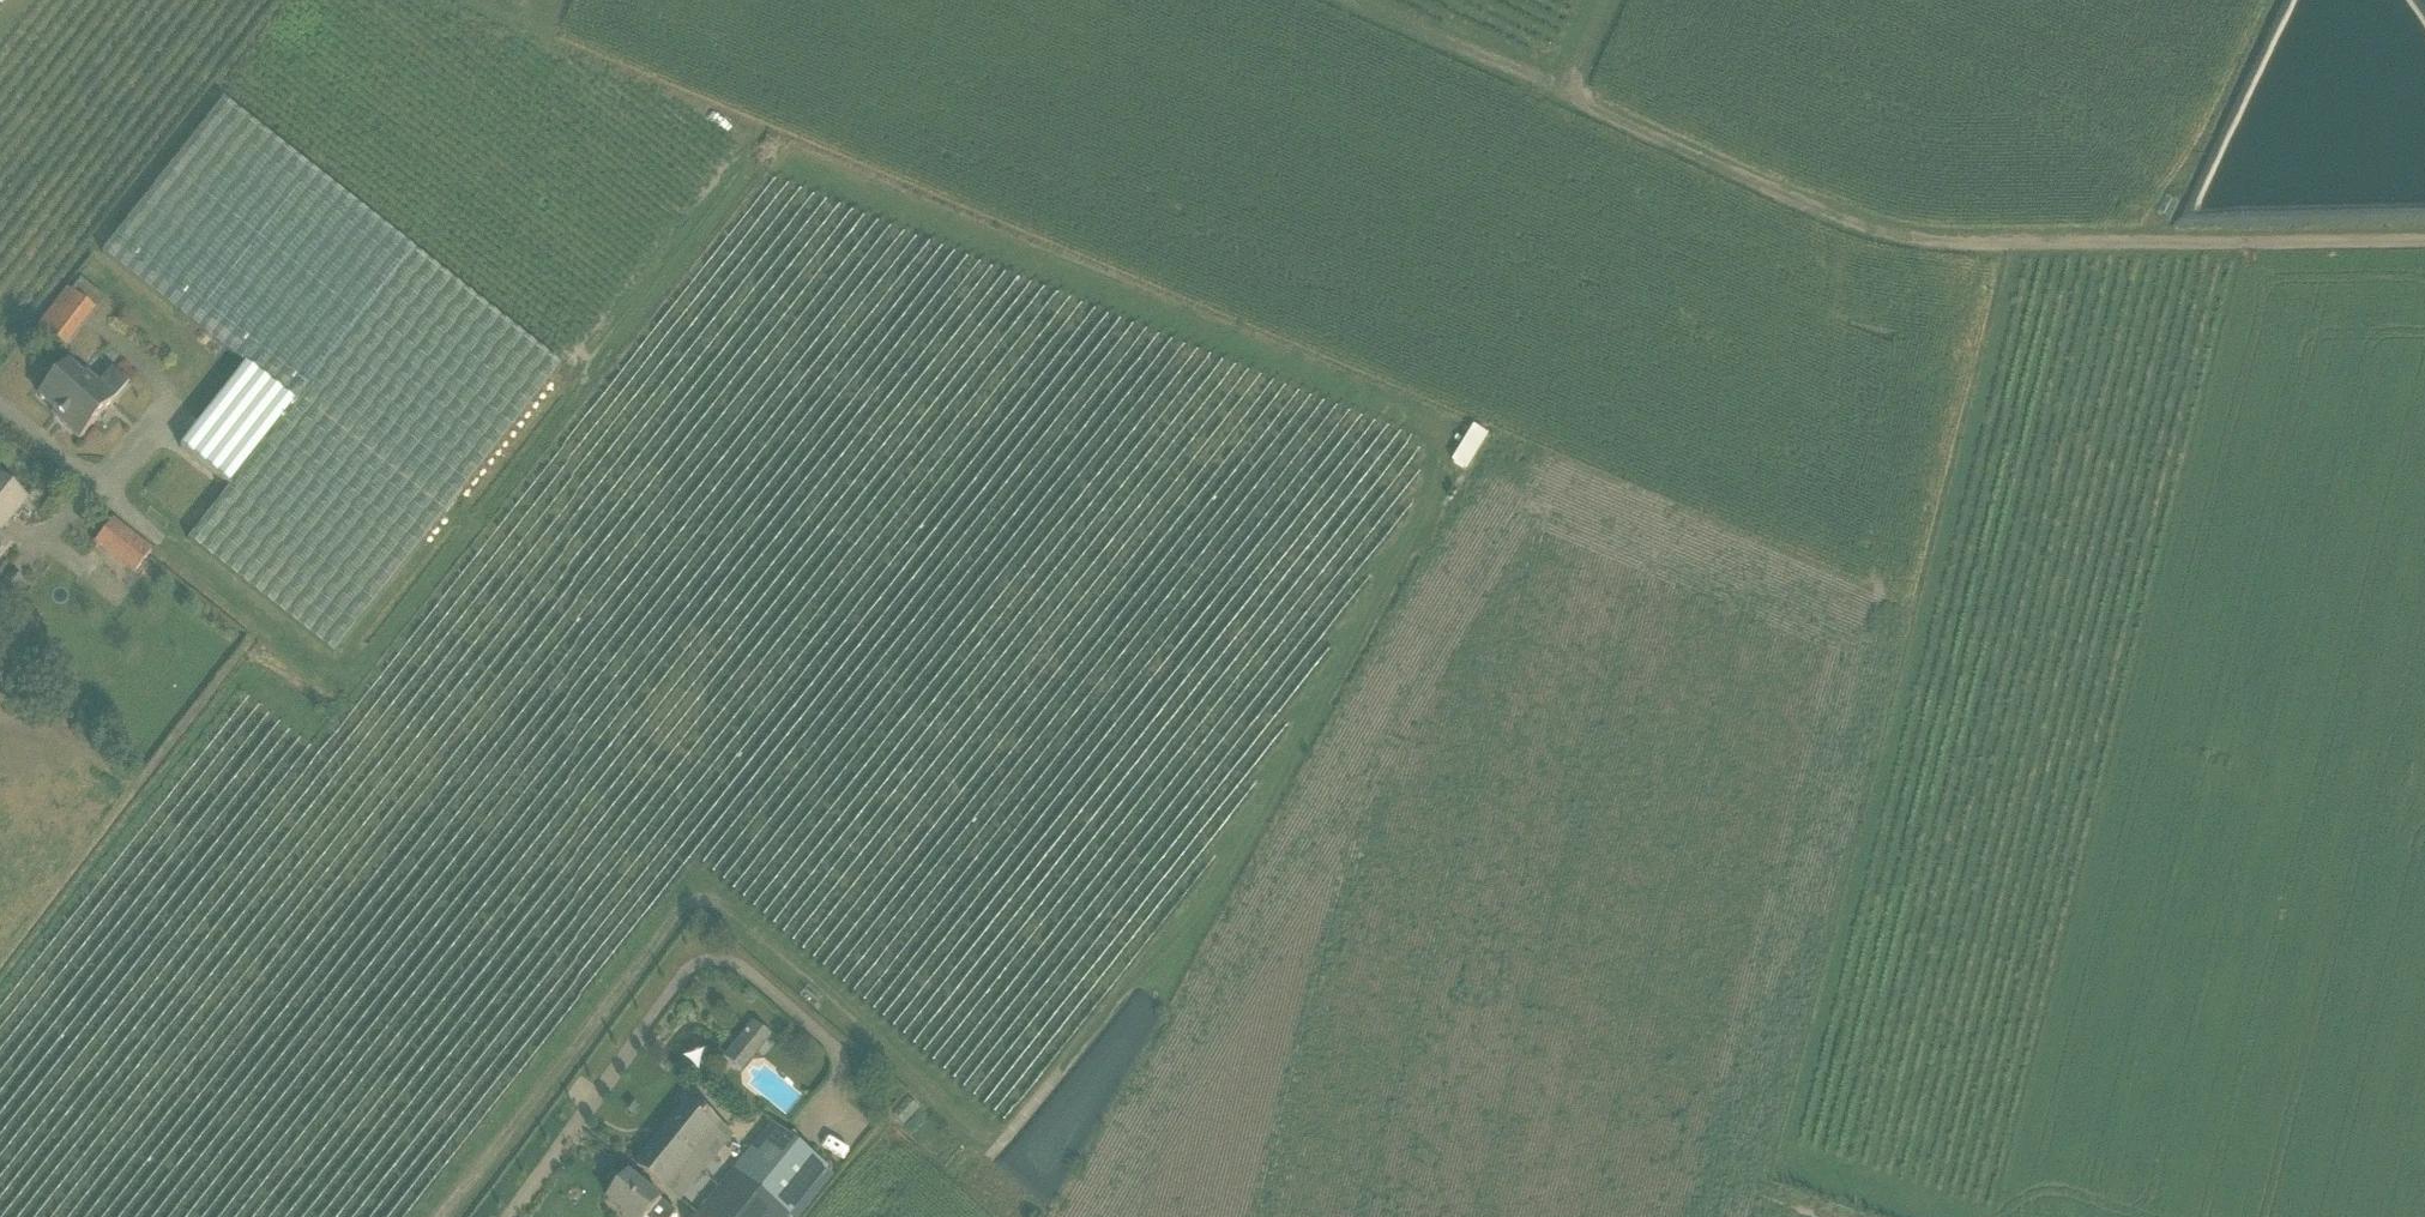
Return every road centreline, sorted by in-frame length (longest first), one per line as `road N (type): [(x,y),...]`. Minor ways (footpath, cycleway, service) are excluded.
road 1 (track): [(2424,245),(1873,236),(1352,0)]

